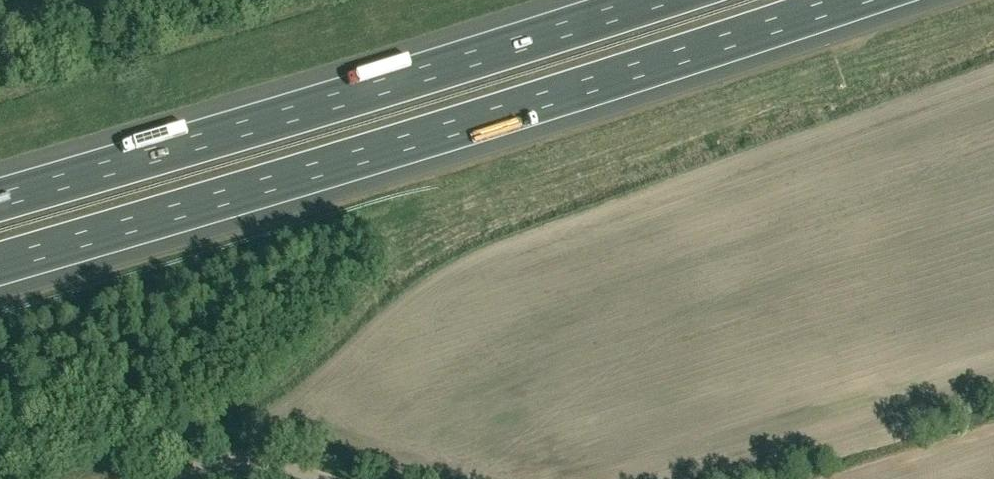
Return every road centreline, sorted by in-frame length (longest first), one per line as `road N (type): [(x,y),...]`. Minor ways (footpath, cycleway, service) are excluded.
road 1 (motorway): [(0,263),(849,0)]
road 2 (motorway): [(648,0),(0,200)]
road 3 (unclassified): [(318,478),(237,463),(157,478)]

